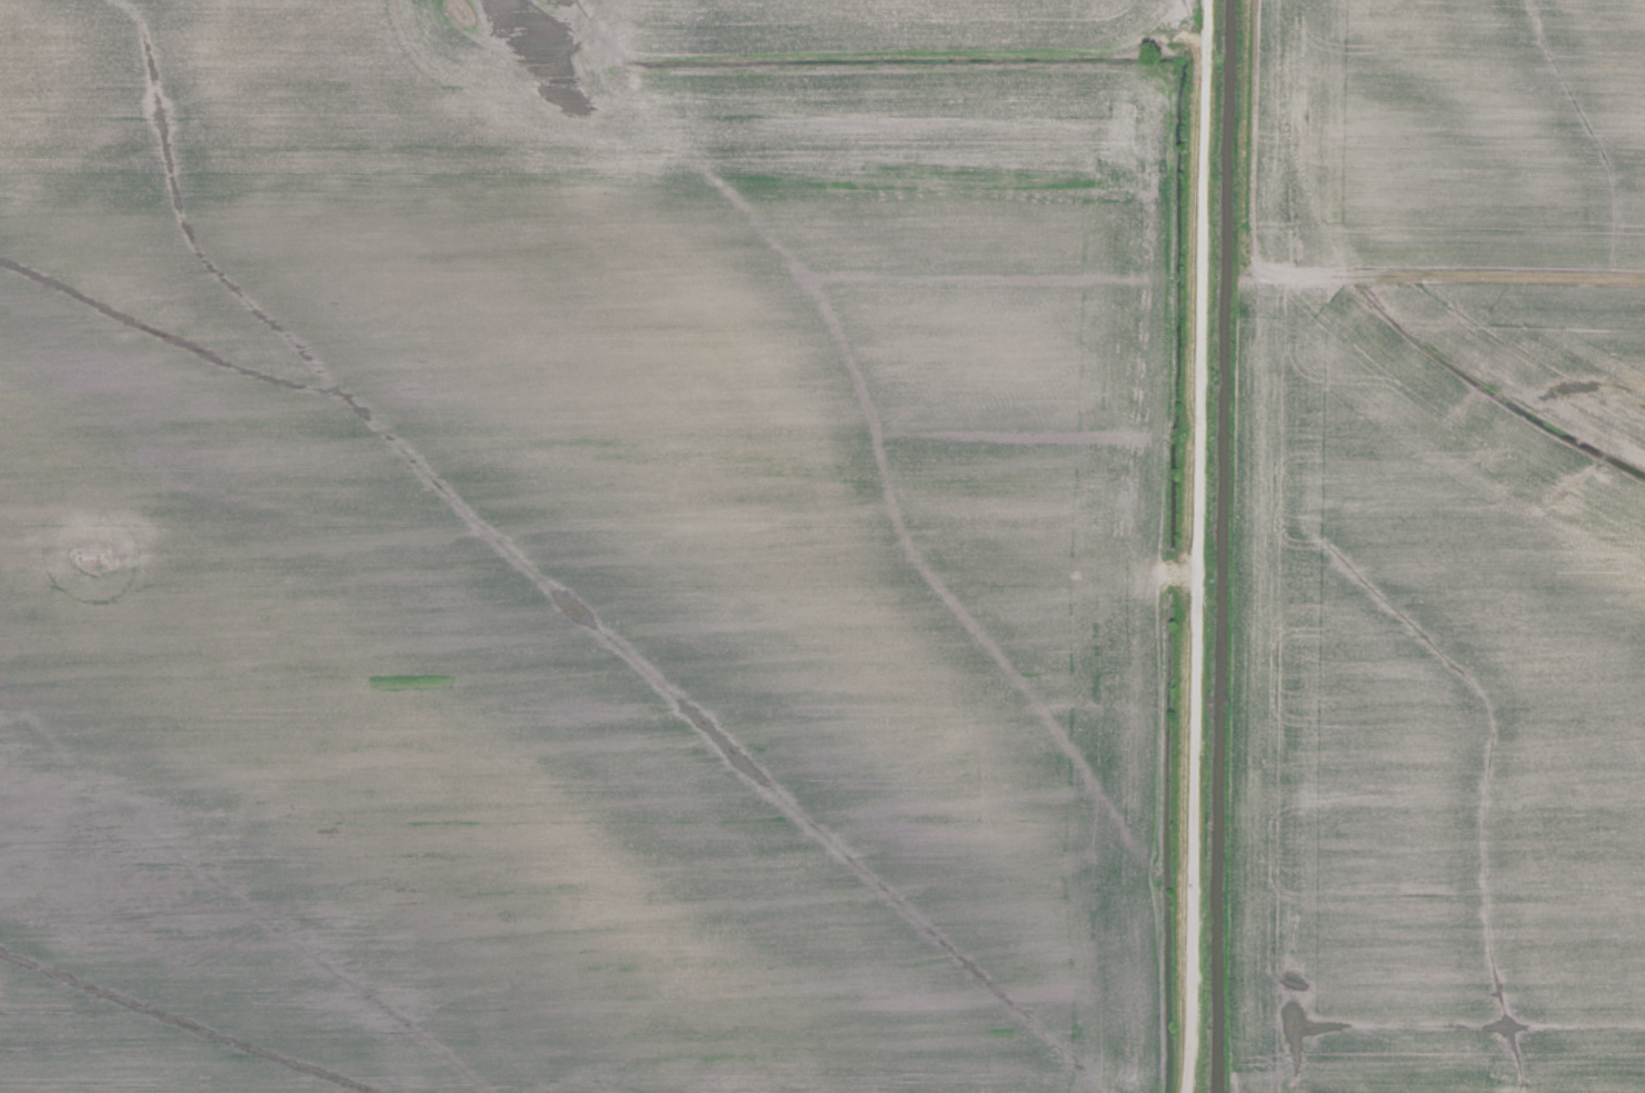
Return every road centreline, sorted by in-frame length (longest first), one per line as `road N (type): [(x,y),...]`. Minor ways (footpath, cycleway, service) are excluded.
road 1 (residential): [(1165,1092),(1180,0)]

